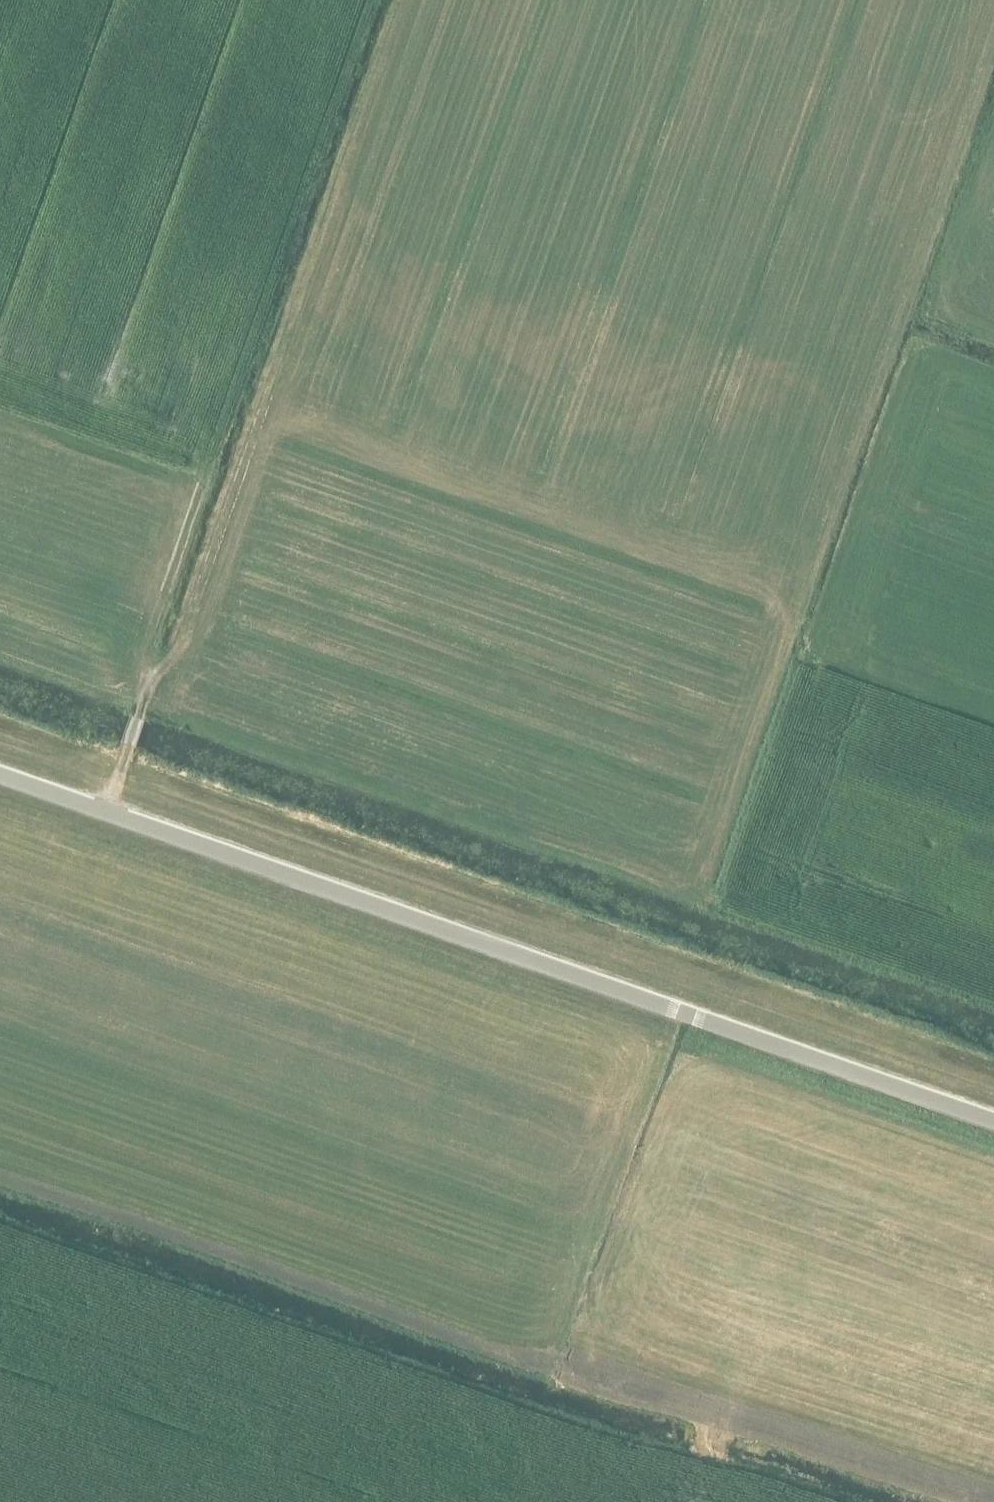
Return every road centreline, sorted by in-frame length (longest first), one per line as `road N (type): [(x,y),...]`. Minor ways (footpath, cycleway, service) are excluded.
road 1 (unclassified): [(993,1119),(0,771)]

